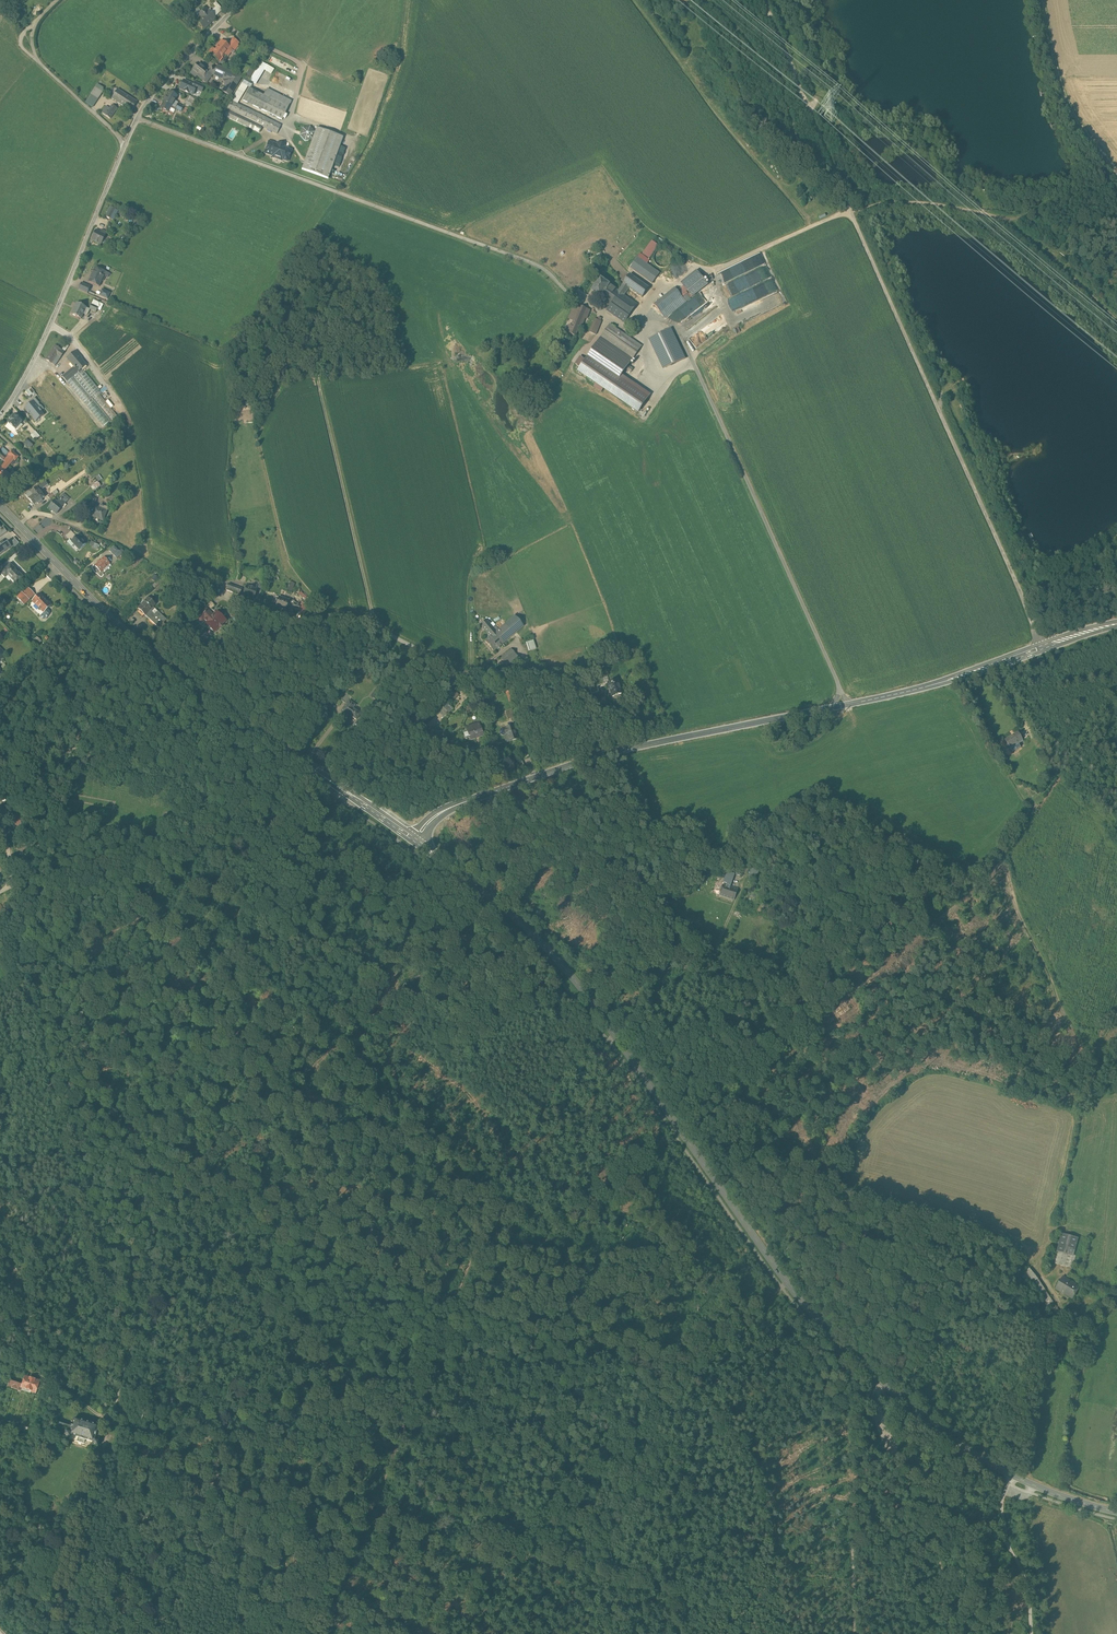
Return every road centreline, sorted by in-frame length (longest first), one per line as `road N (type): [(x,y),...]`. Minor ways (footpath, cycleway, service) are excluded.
road 1 (unclassified): [(1044,647),(766,0)]
road 2 (tertiary): [(1026,1482),(935,1427),(827,1329),(679,1128)]
road 3 (secondary): [(642,745),(925,688),(1044,647)]
road 4 (secondary): [(19,525),(138,642),(337,787)]
road 5 (tertiary): [(679,1128),(557,958),(415,840)]
road 6 (track): [(695,366),(848,704)]
road 7 (residential): [(126,144),(28,377),(0,418)]
road 8 (secondary): [(415,840),(463,802),(545,769),(642,745)]
road 9 (residential): [(244,0),(155,94),(126,144)]
road 10 (residential): [(455,675),(406,736),(337,787)]
road 11 (residential): [(1069,1329),(1044,1378),(1026,1482)]
road 12 (track): [(1034,1633),(1004,1522),(1007,1482)]
road 13 (residential): [(642,745),(581,702),(530,680)]
road 14 (residential): [(33,58),(126,144)]

